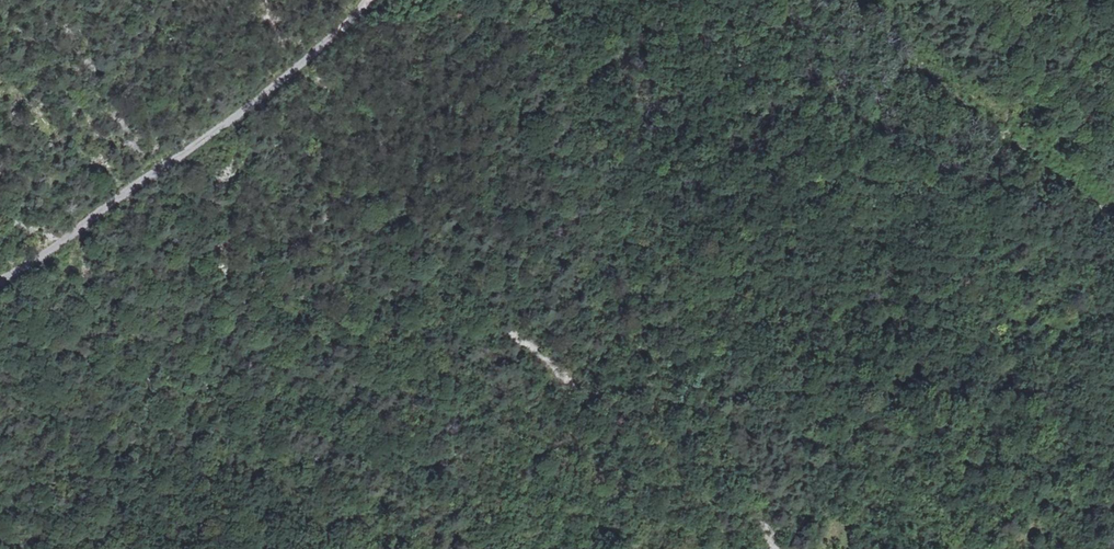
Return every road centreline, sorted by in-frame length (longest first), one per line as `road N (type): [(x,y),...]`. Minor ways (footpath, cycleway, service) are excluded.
road 1 (track): [(367,0),(255,102),(59,249),(0,282)]

